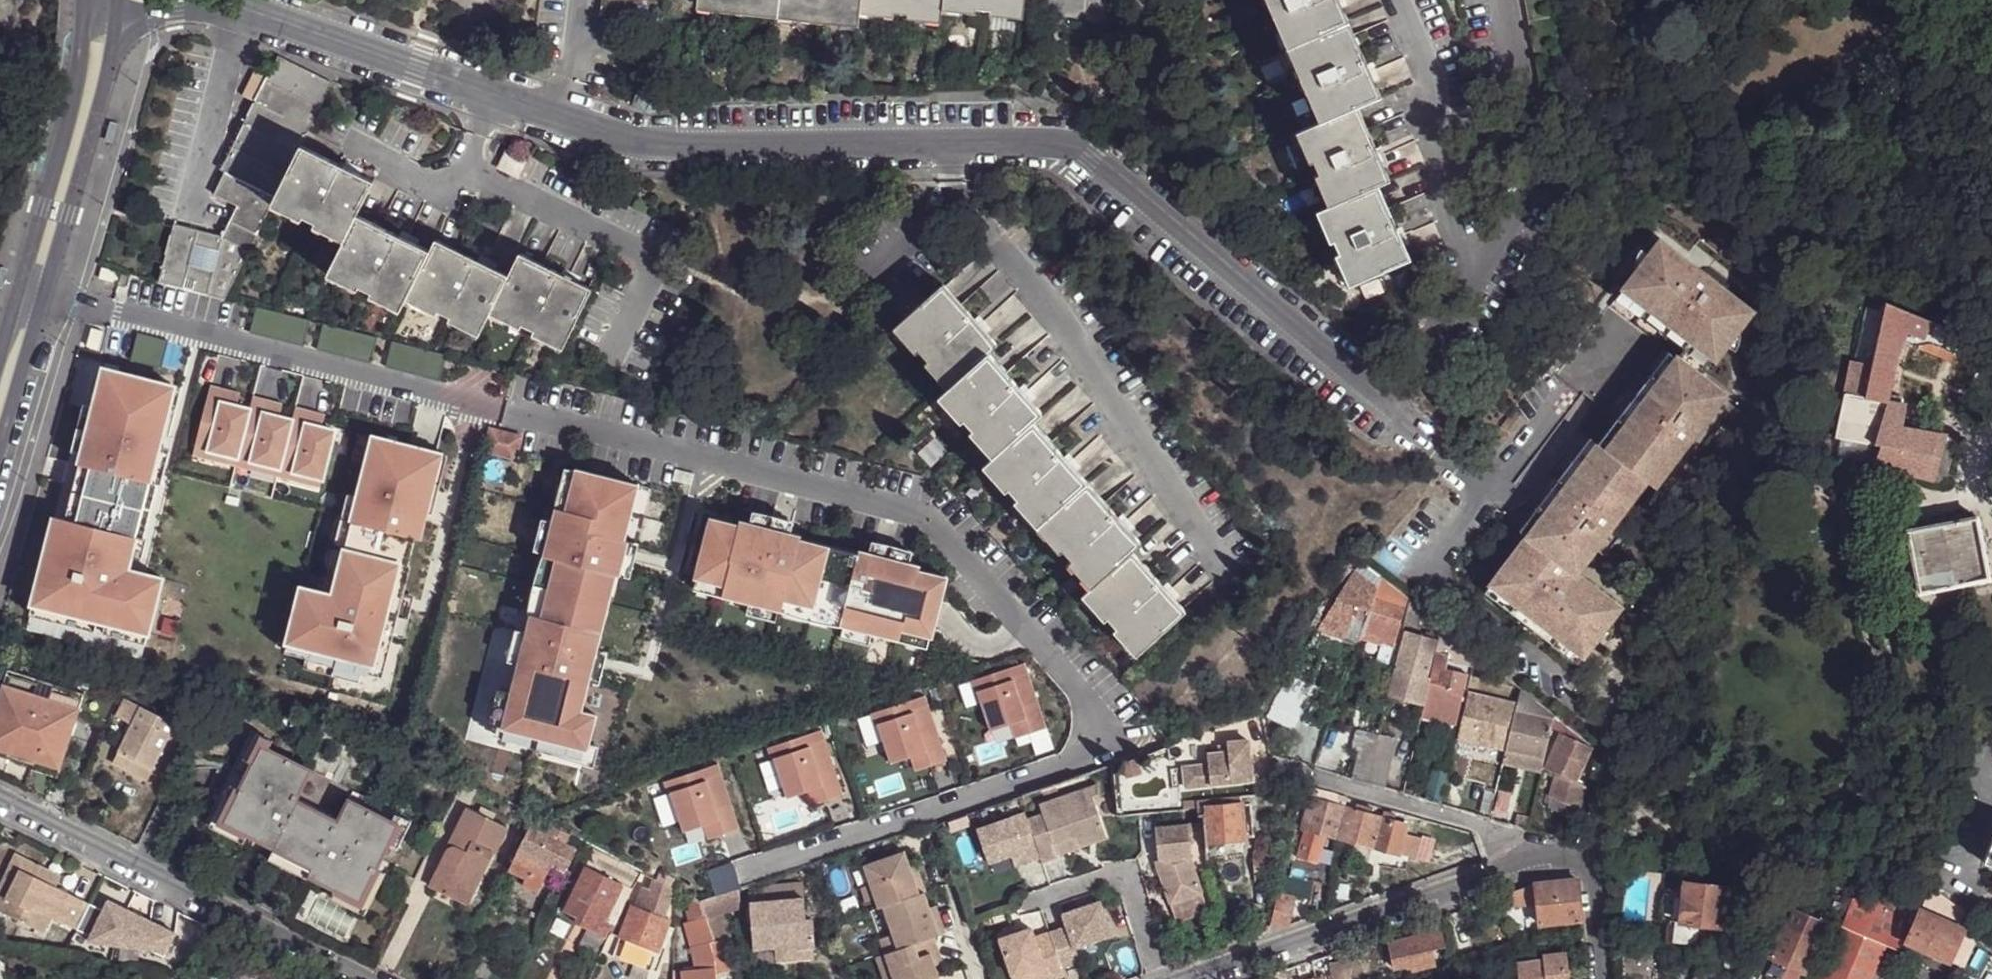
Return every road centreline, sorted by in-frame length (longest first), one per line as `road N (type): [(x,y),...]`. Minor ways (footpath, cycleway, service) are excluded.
road 1 (residential): [(1433,445),(1092,159),(1055,144),(632,145),(248,10)]
road 2 (tertiary): [(0,443),(75,217),(125,18)]
road 3 (residential): [(0,795),(369,978)]
road 4 (tertiary): [(95,7),(70,131),(0,357)]
road 5 (residential): [(1198,978),(1528,861)]
road 6 (residential): [(1528,861),(1481,826),(1274,767)]
road 7 (residential): [(1528,861),(1560,853),(1589,866),(1599,978)]
road 8 (residential): [(125,18),(182,20),(248,10)]

